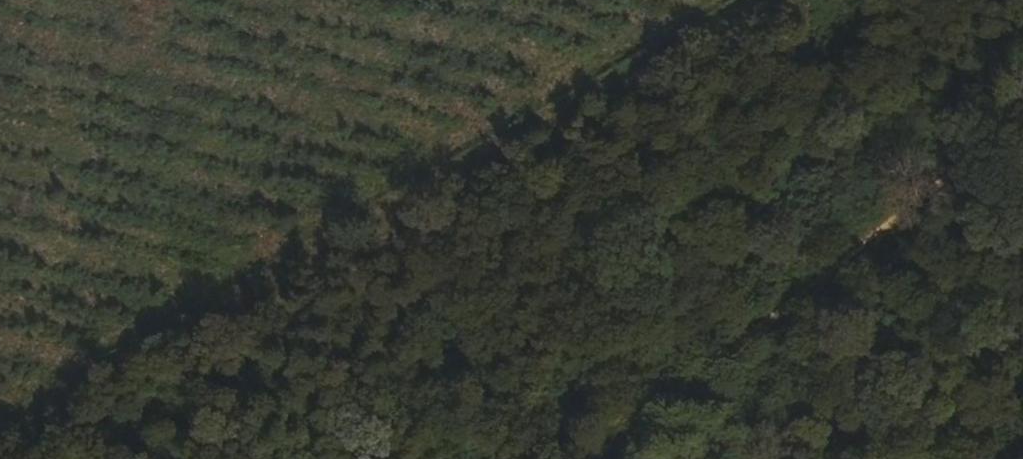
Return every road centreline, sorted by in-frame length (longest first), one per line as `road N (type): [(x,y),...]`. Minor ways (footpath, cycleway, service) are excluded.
road 1 (track): [(561,458),(1022,65)]

